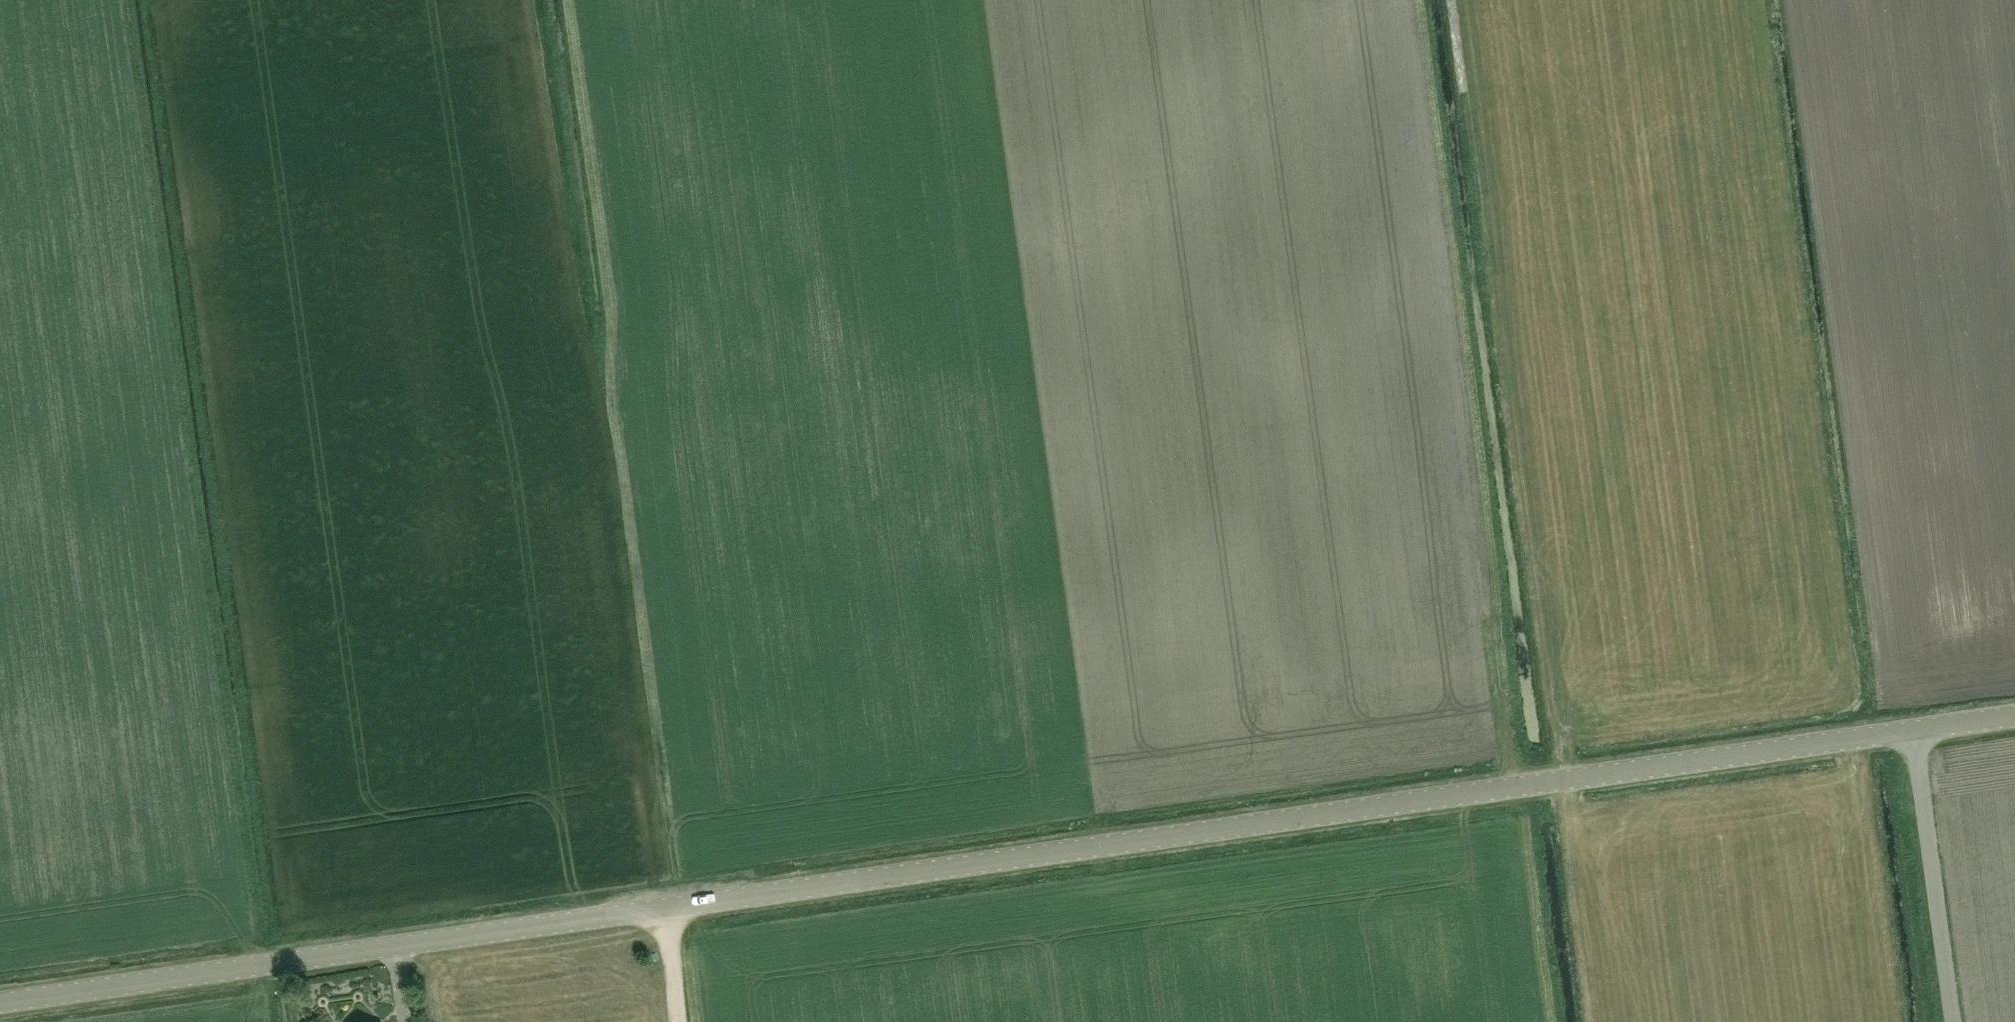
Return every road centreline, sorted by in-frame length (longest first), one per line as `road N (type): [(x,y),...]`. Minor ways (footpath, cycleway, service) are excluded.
road 1 (unclassified): [(0,1002),(2014,713)]

